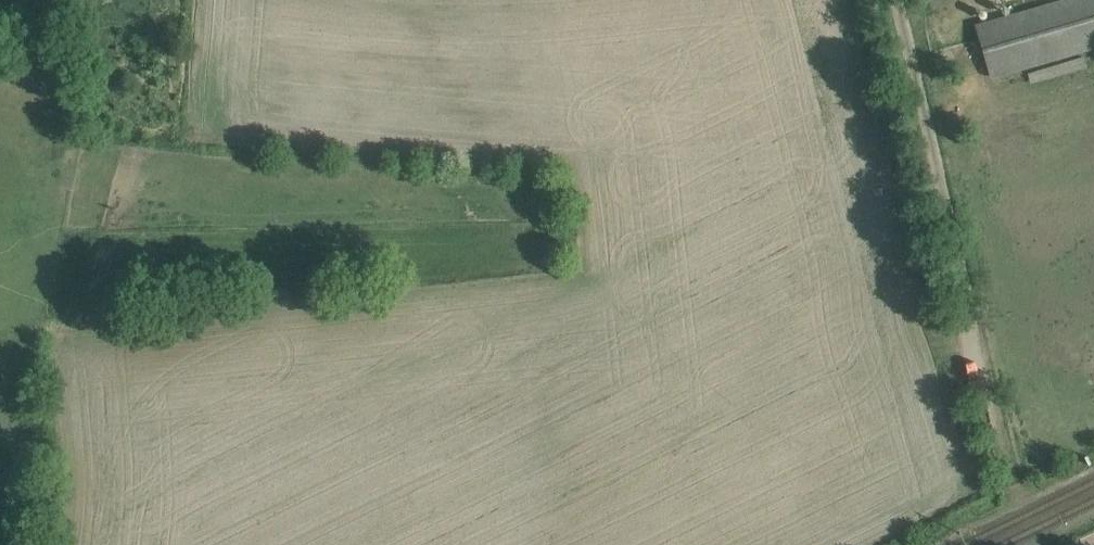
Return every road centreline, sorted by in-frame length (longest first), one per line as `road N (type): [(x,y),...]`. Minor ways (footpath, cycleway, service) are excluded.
road 1 (track): [(1019,470),(899,0)]

